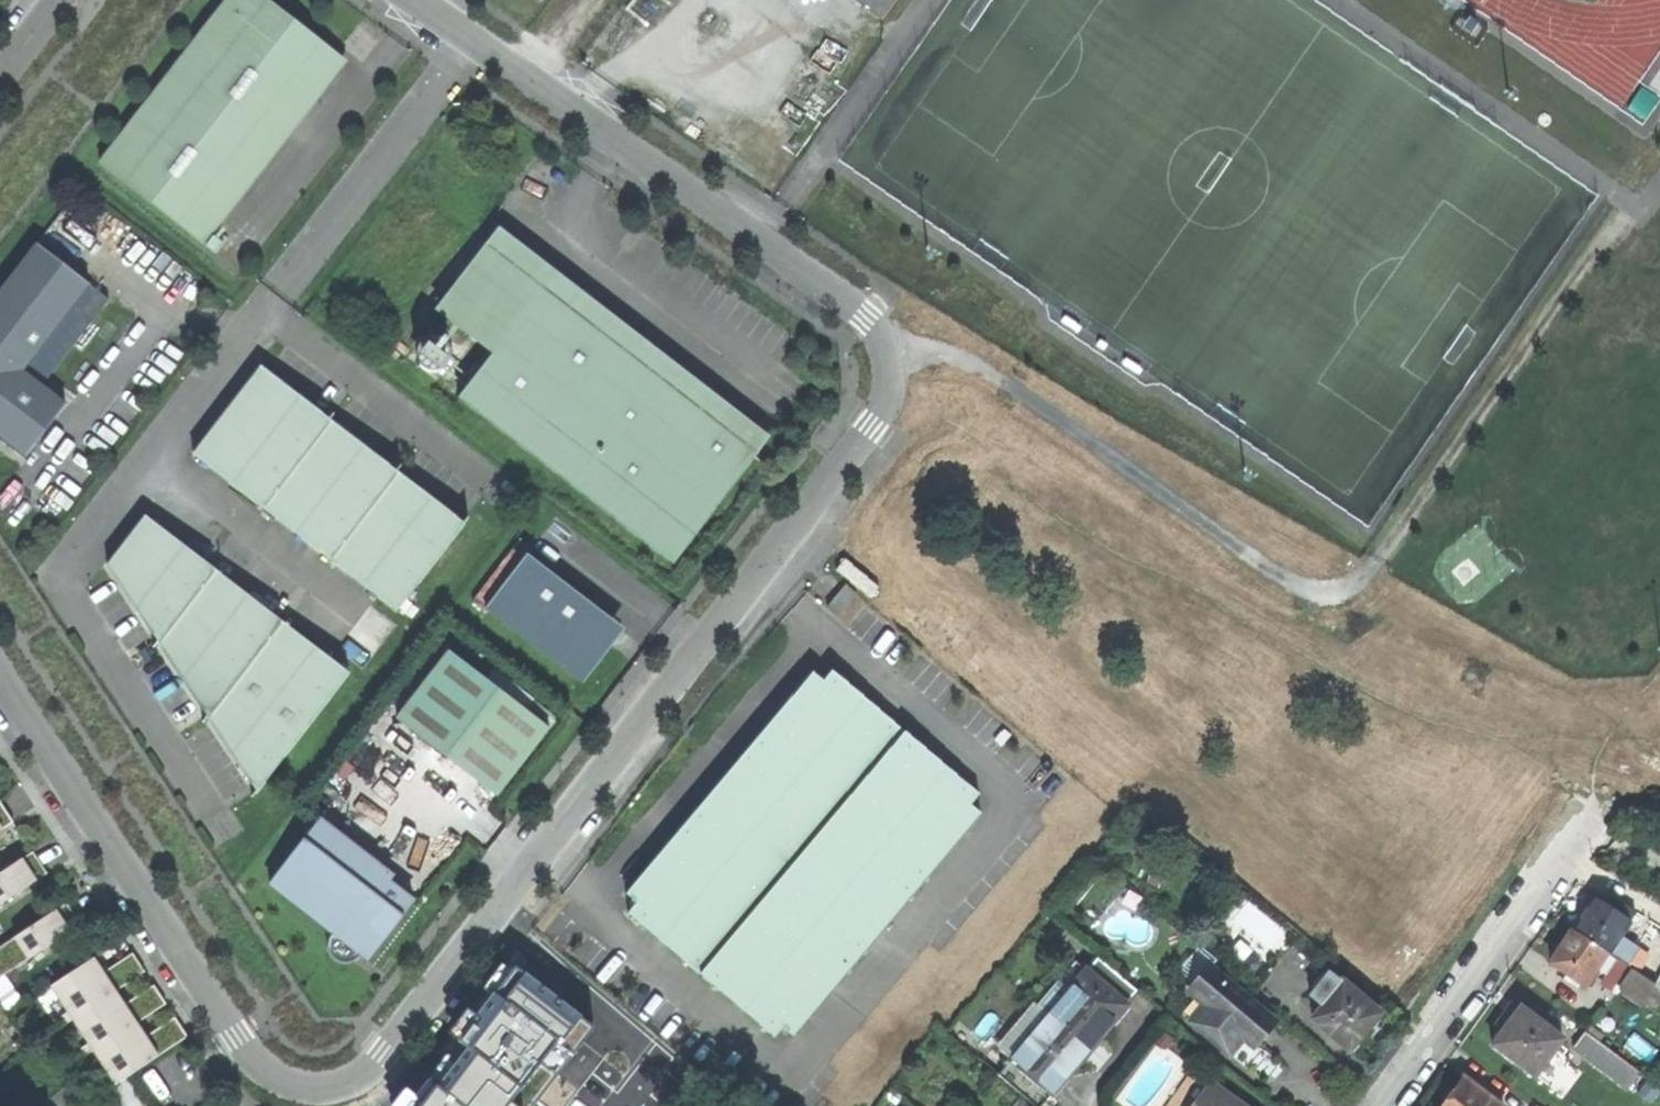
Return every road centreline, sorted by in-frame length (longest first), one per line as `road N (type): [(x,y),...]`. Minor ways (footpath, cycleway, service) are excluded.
road 1 (residential): [(0,678),(253,1062),(294,1088),(339,1087),(385,1057),(875,428),(889,394),(891,363)]
road 2 (unclassified): [(891,363),(926,349),(1004,379),(1292,585),(1336,588),(1377,564),(1534,332)]
road 3 (residential): [(413,0),(868,320)]
road 4 (residential): [(1381,1105),(1586,822)]

